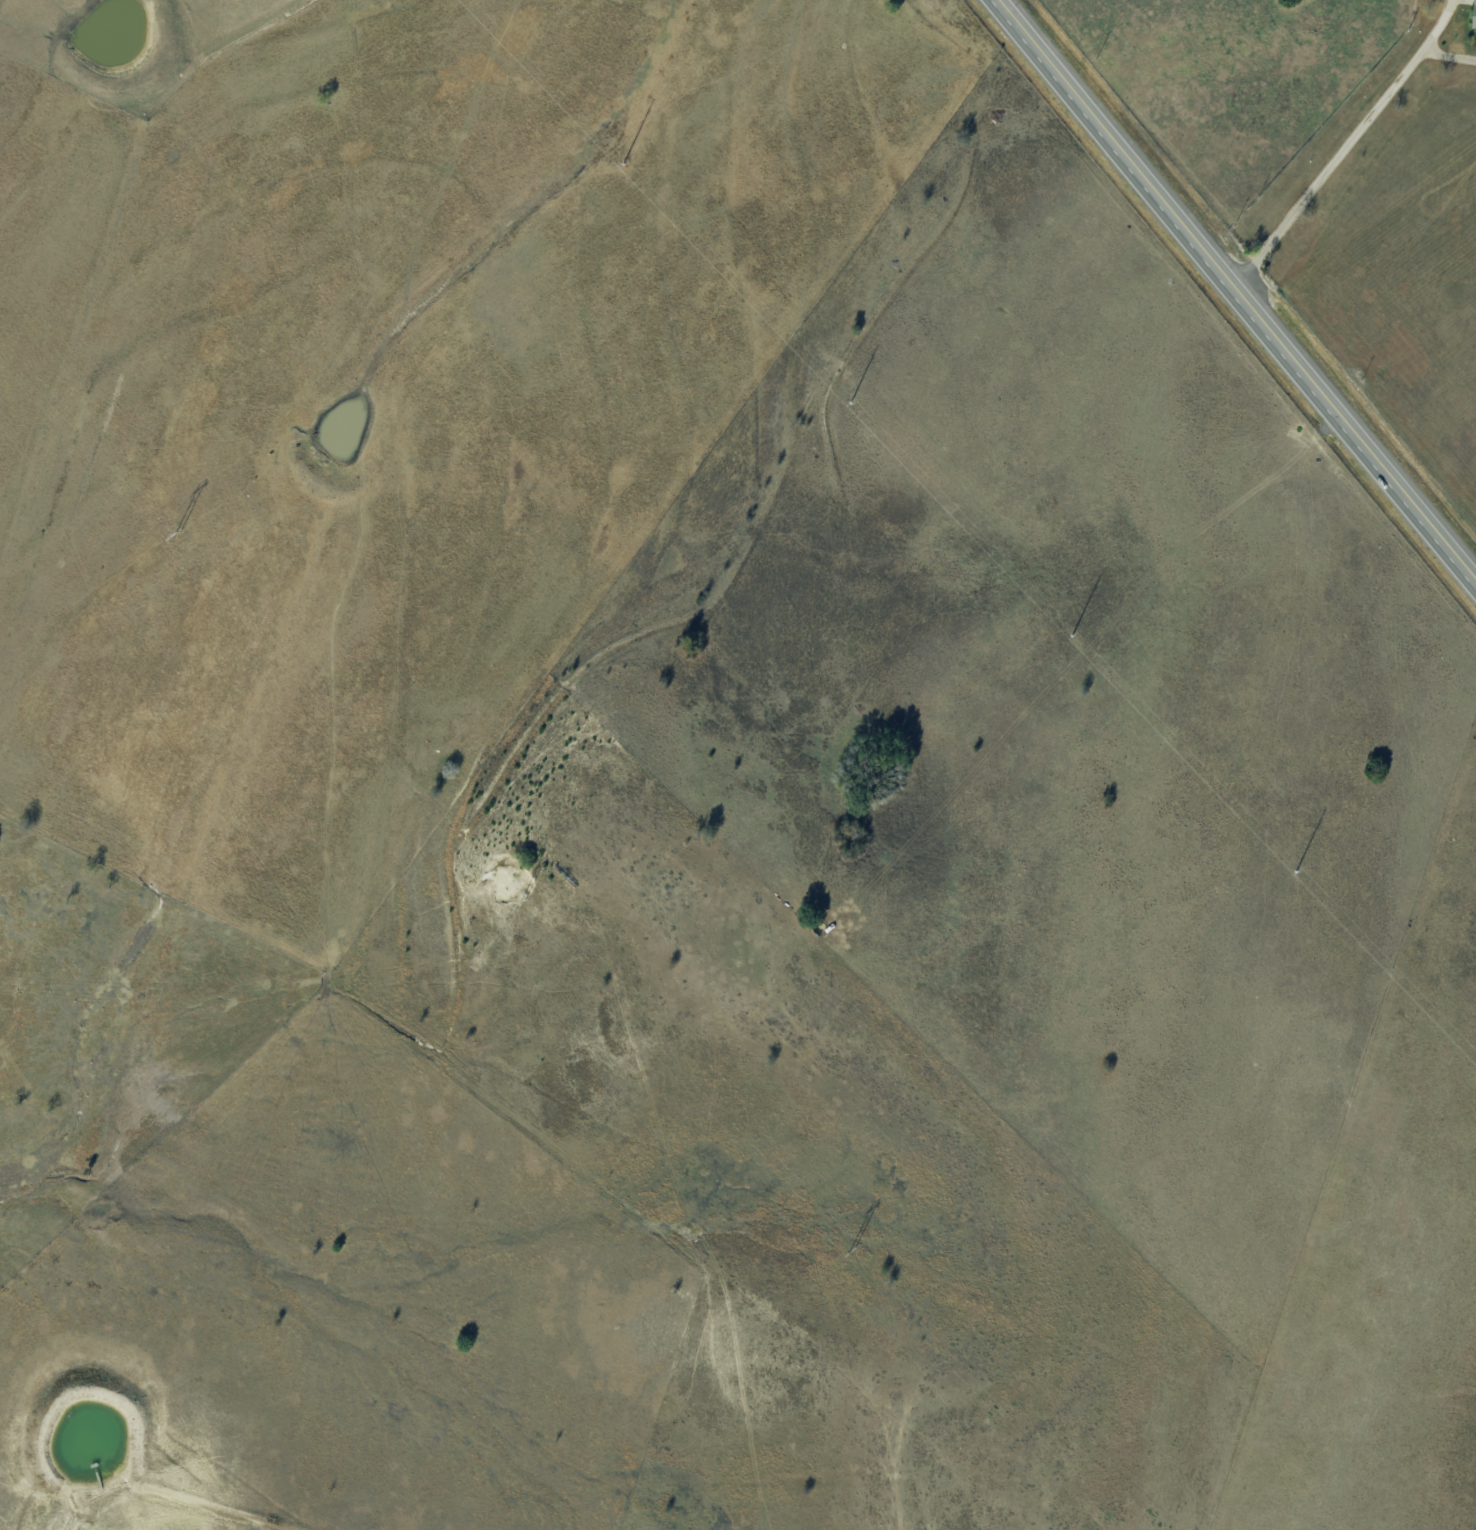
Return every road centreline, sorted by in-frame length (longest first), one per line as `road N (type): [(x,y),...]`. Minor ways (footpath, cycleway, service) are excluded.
road 1 (primary): [(1475,570),(1005,0)]

